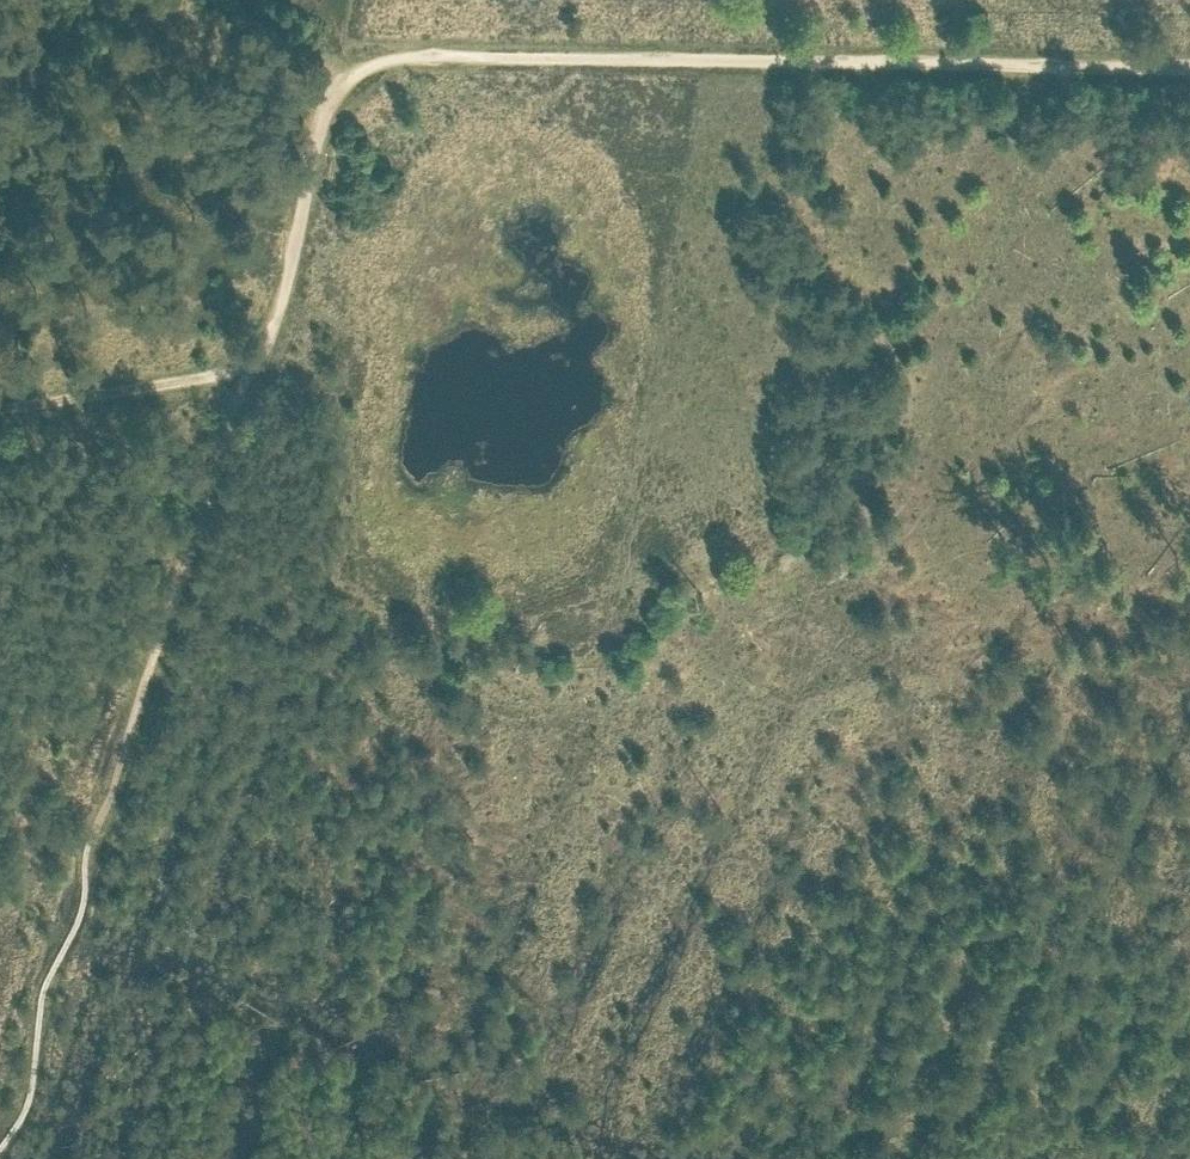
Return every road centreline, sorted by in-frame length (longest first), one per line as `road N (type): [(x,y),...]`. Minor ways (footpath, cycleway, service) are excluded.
road 1 (track): [(1189,64),(389,54),(351,70),(328,98),(278,310),(246,368)]
road 2 (track): [(246,368),(0,405)]

